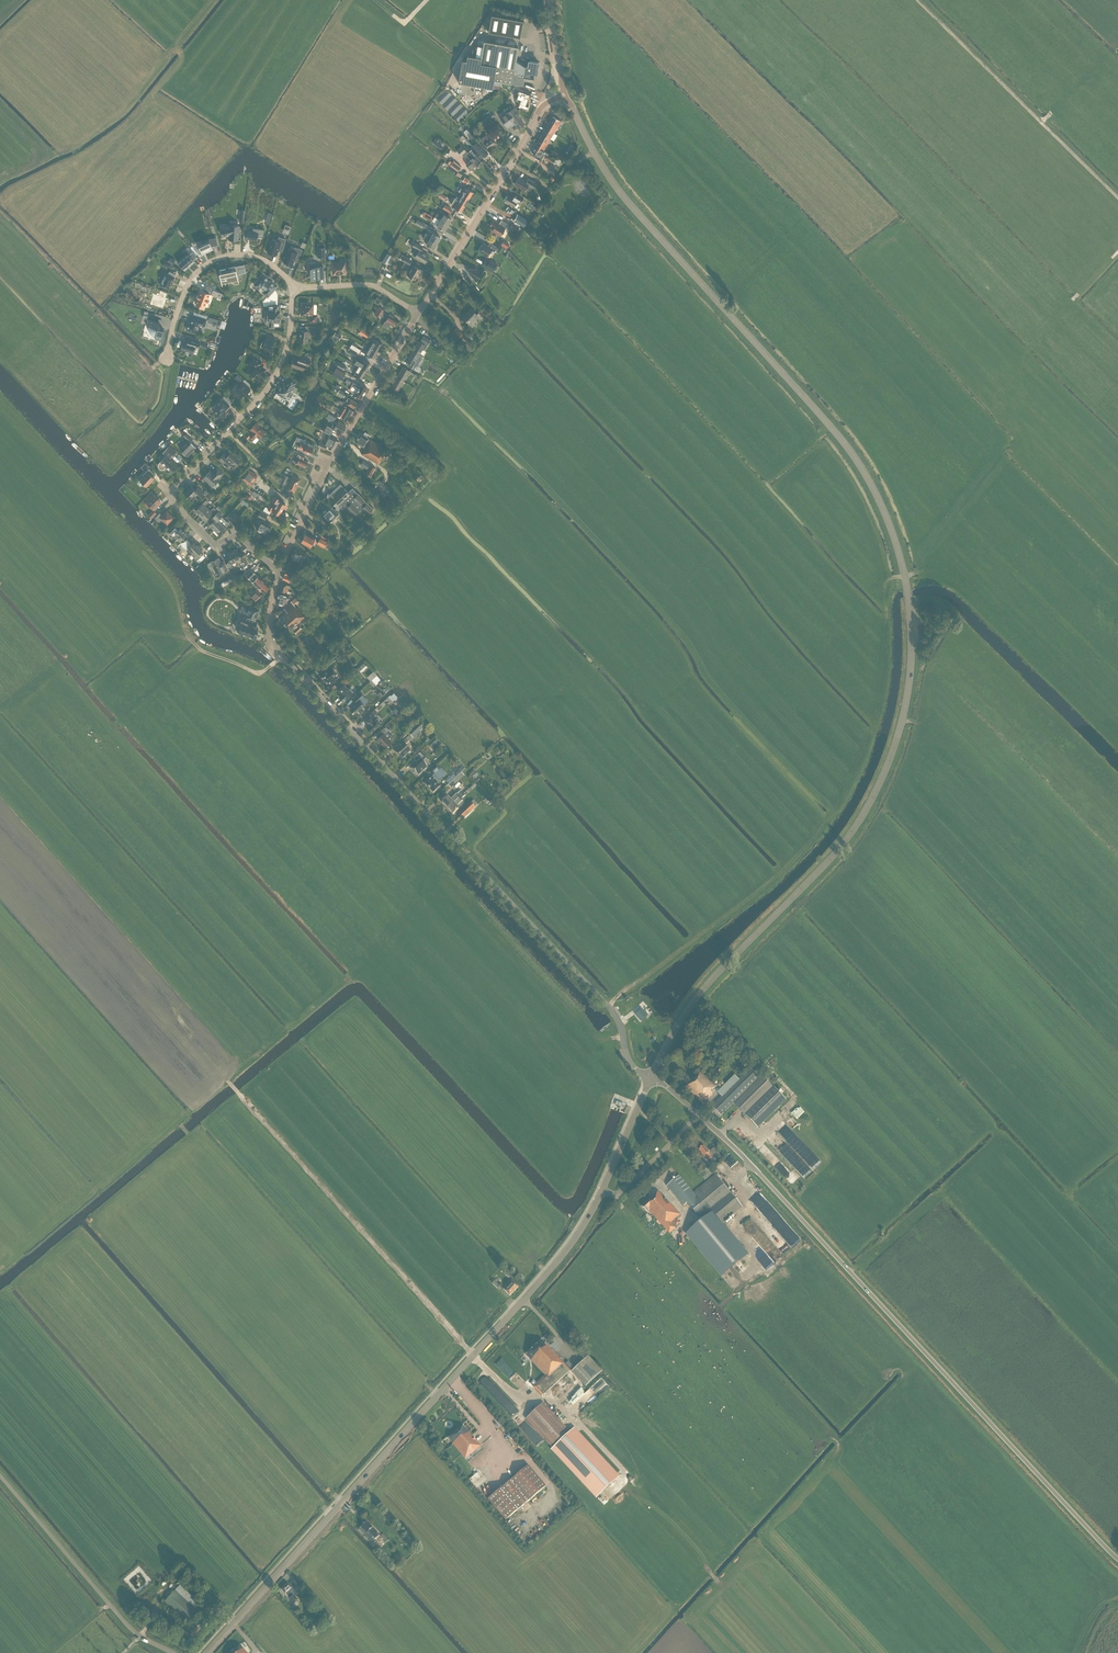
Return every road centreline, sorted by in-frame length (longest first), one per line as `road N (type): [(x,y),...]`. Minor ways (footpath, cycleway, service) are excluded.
road 1 (tertiary): [(651,1079),(706,988),(843,847),(883,782),(912,681),(908,596),(879,497),(854,453),(632,207),(564,95)]
road 2 (tertiary): [(207,1652),(552,1268),(602,1191),(651,1079)]
road 3 (unclassified): [(1117,1559),(752,1165),(651,1079)]
road 4 (unclassified): [(651,1079),(630,1060),(610,1006),(283,657),(271,610),(281,570)]
road 5 (track): [(283,657),(260,675),(196,645),(168,579),(0,398)]
road 6 (unclassified): [(281,570),(329,463),(419,313)]
road 7 (unclassified): [(419,313),(540,112),(564,95)]
road 8 (residential): [(169,492),(278,374),(295,285)]
road 9 (unclassified): [(0,1476),(140,1637),(171,1652)]
road 10 (residential): [(295,285),(263,260),(232,256),(207,265),(187,288),(167,357)]
road 11 (residential): [(281,570),(238,535),(215,545),(169,492)]
road 12 (residential): [(419,313),(372,285),(295,285)]

